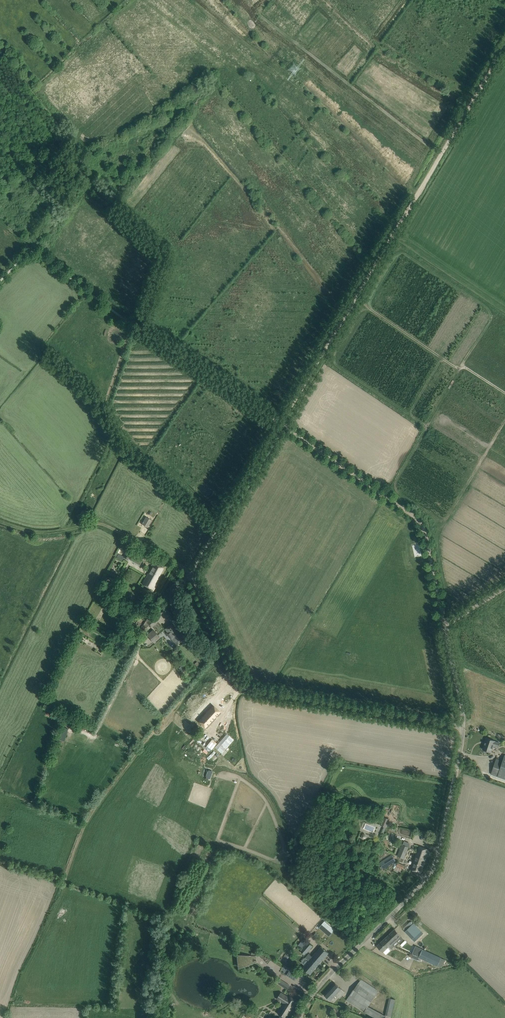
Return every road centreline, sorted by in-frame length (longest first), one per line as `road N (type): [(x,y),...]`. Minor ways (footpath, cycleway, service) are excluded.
road 1 (unclassified): [(463,726),(253,687),(192,575),(109,527),(89,524)]
road 2 (track): [(504,50),(278,422)]
road 3 (unclassified): [(303,1017),(327,977),(433,870),(463,726)]
road 4 (track): [(278,422),(422,527),(449,631)]
road 5 (unclassified): [(463,726),(449,631),(504,587)]

